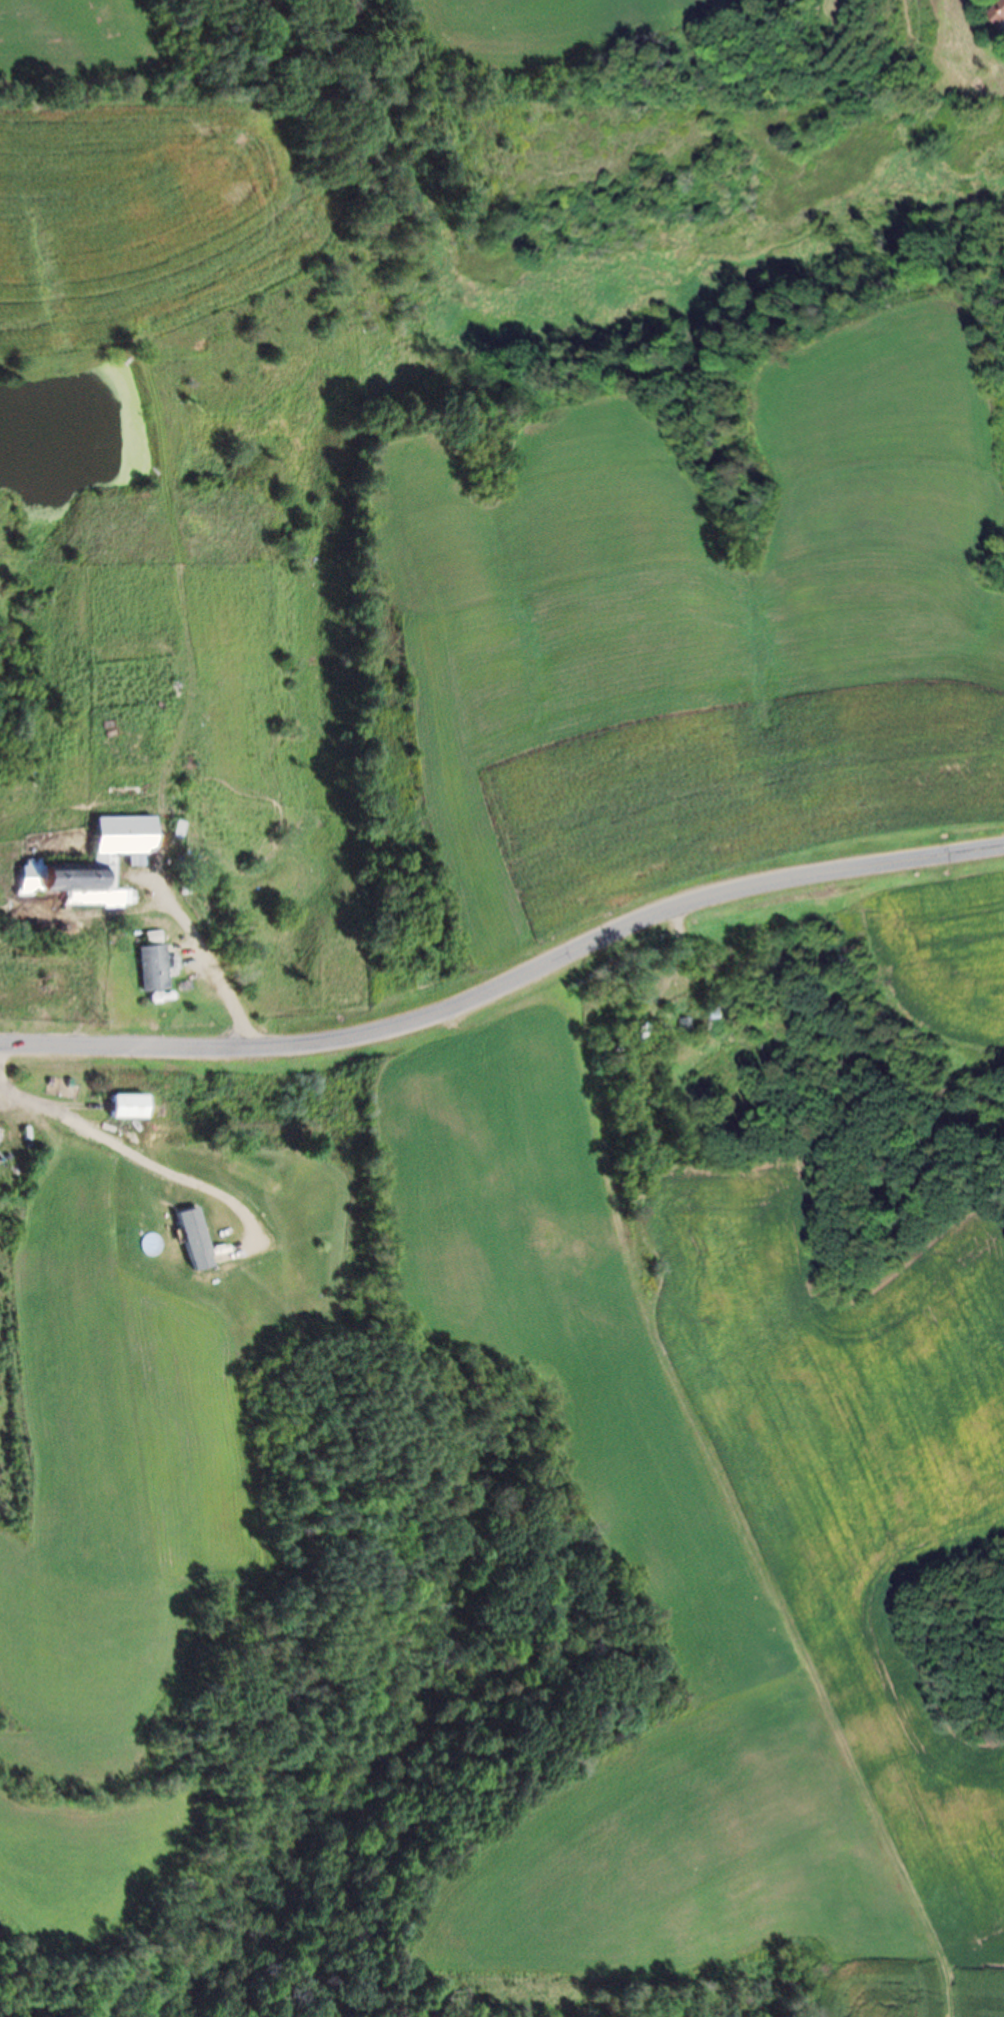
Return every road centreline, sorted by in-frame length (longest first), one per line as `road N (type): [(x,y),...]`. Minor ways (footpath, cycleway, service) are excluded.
road 1 (secondary): [(0,1046),(279,1049),(342,1040),(480,997),(628,925),(715,895),(1003,846)]

